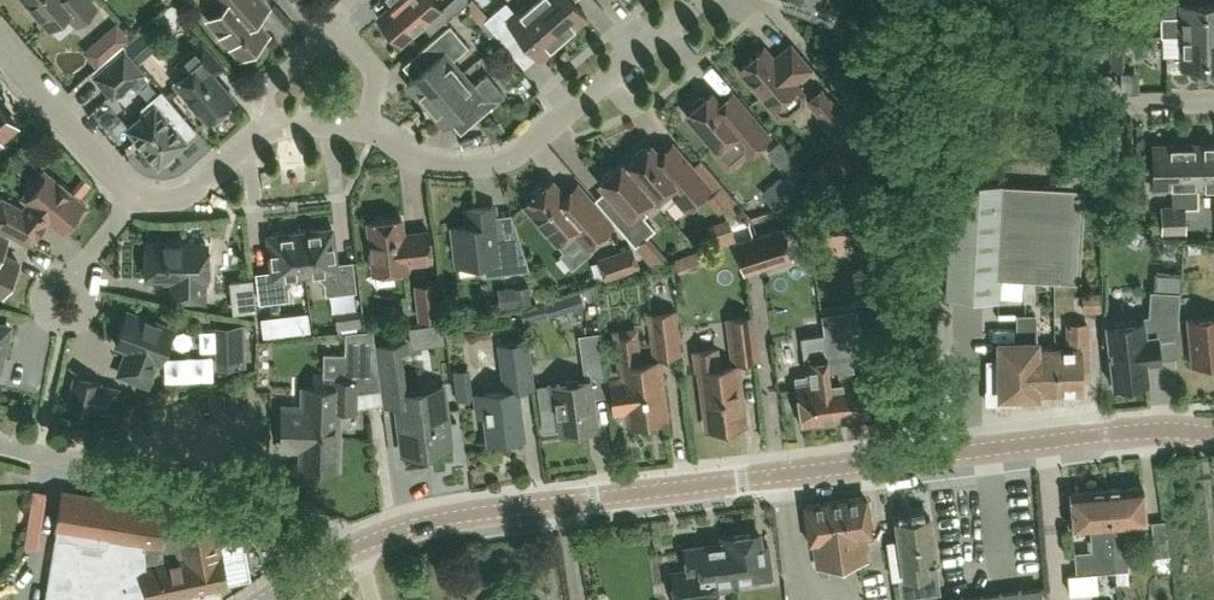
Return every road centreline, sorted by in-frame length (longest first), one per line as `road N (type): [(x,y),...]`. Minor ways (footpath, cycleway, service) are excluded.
road 1 (secondary): [(368,543),(531,505),(906,461)]
road 2 (residential): [(906,461),(902,427),(928,0)]
road 3 (residential): [(702,0),(525,148),(494,162),(447,162),(367,128)]
road 4 (residential): [(0,446),(336,526),(368,543)]
road 5 (secondary): [(906,461),(1213,427)]
road 6 (residential): [(267,124),(265,88),(317,42),(346,43),(372,66),(367,128)]
road 7 (residential): [(134,193),(0,43)]
road 8 (residential): [(267,124),(193,187),(160,199),(134,193)]
road 9 (residential): [(74,276),(91,301),(81,319),(62,325),(40,304),(45,284),(64,274)]

